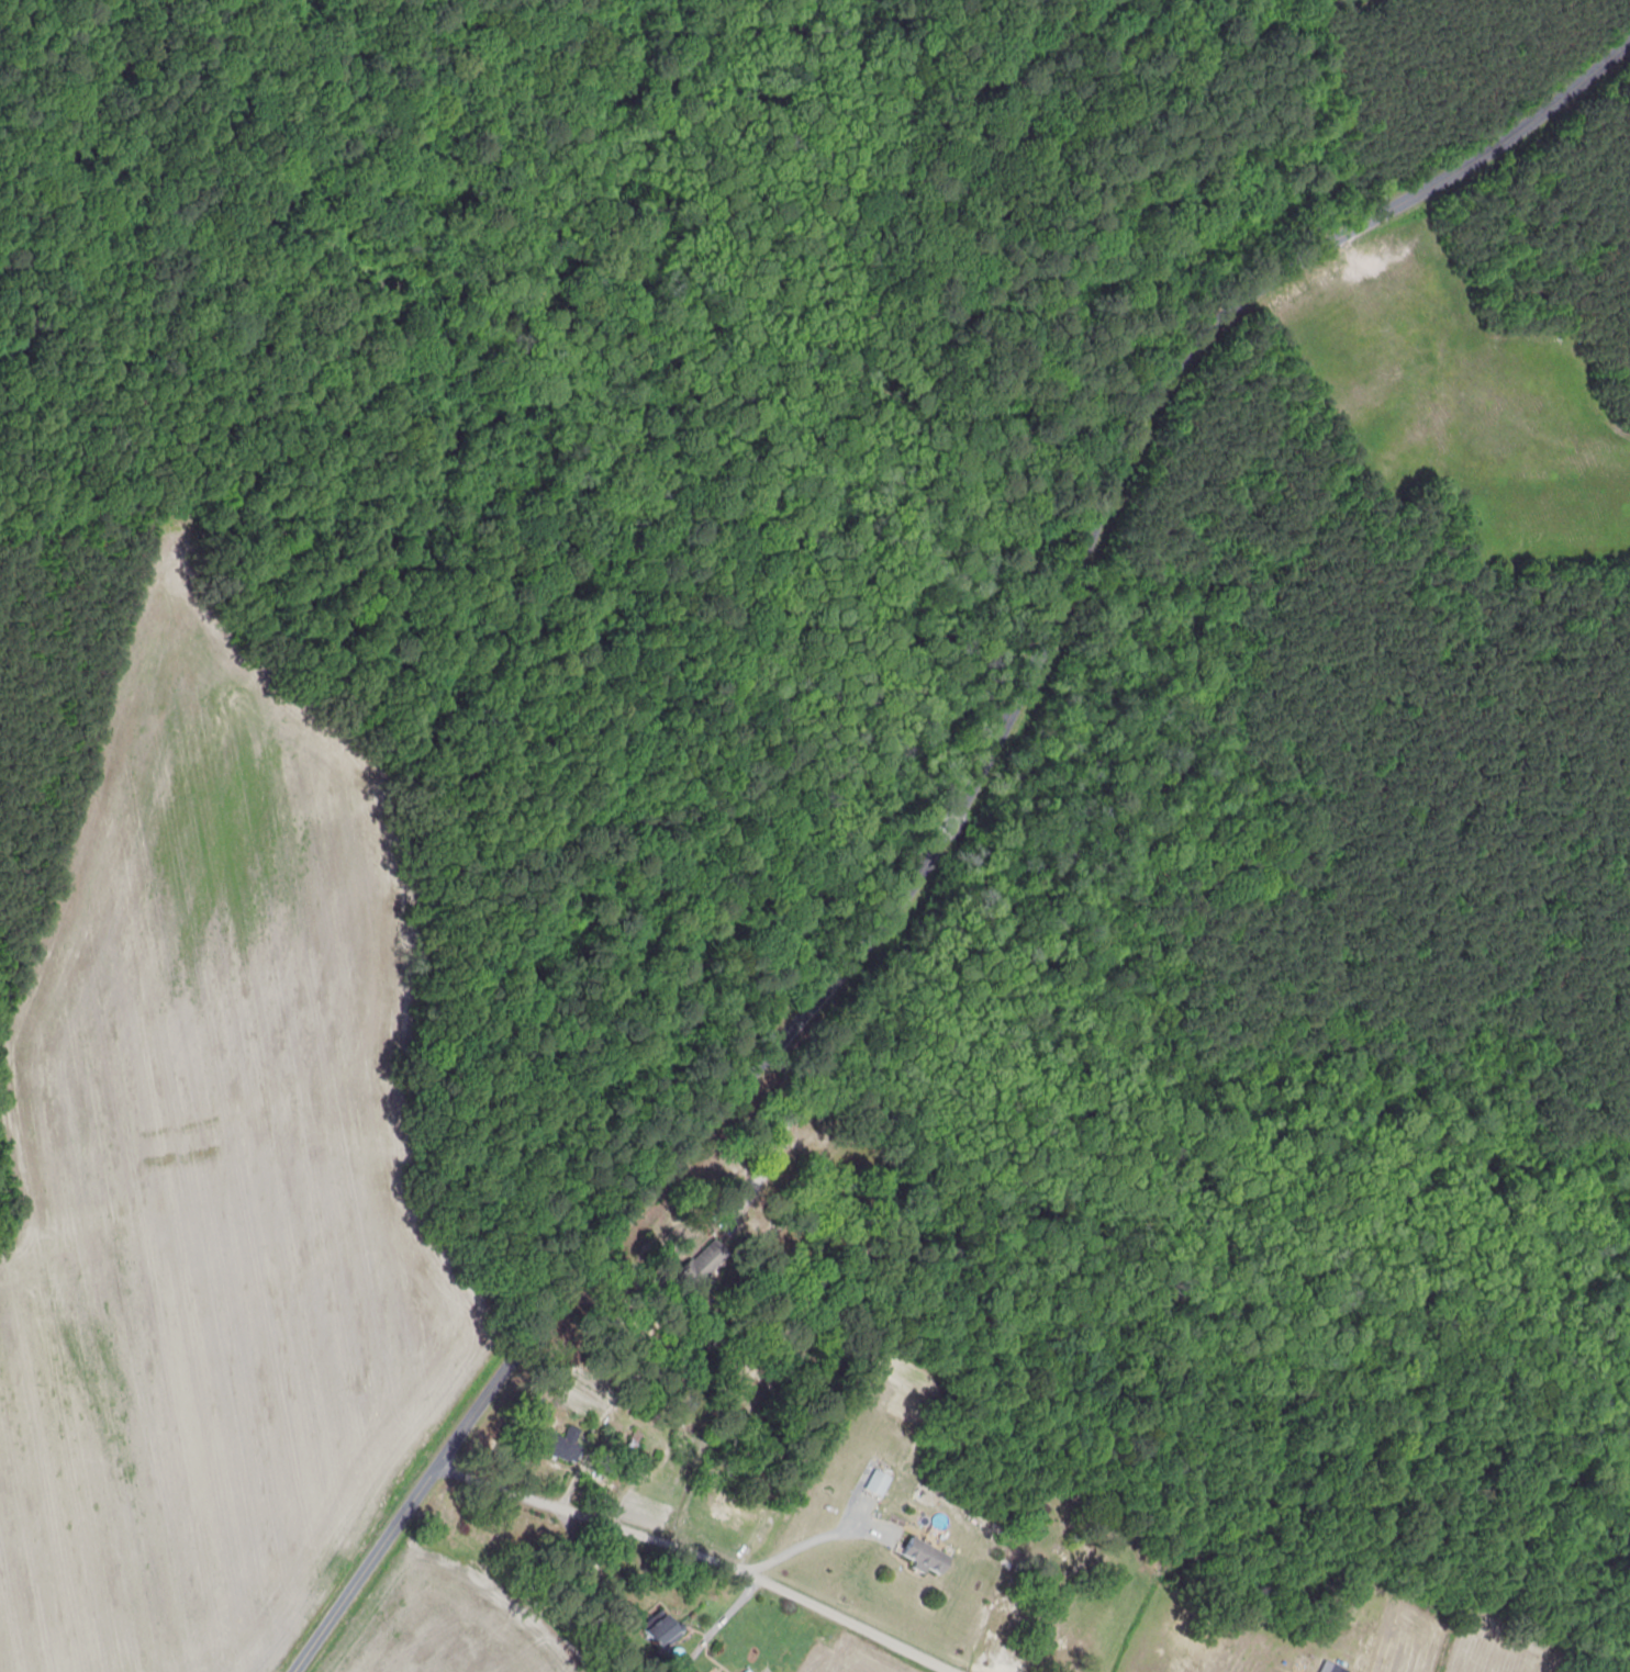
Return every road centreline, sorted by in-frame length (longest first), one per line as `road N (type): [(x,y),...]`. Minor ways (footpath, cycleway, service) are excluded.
road 1 (residential): [(295,1671),(610,1239),(941,848),(1145,419),(1208,334),(1296,268),(1475,162),(1629,45)]
road 2 (residential): [(947,1671),(745,1573),(440,1467)]

